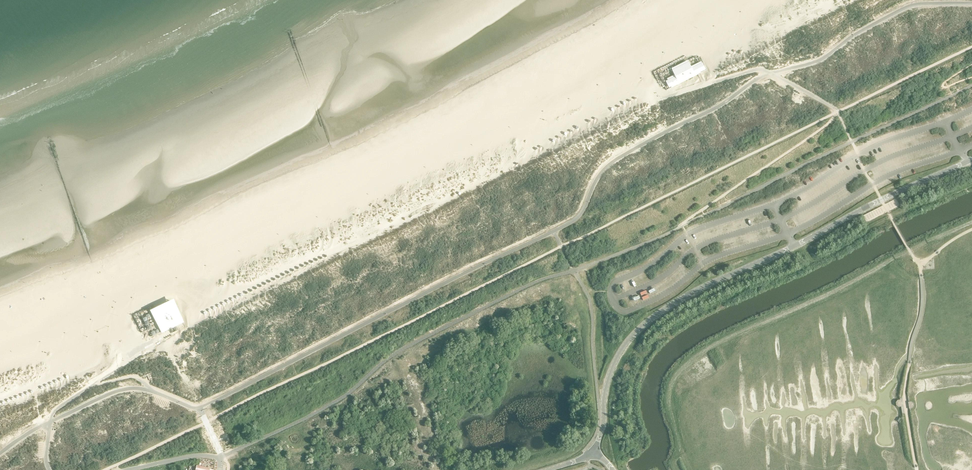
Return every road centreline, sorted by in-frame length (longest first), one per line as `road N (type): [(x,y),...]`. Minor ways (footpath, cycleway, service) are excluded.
road 1 (unclassified): [(592,451),(612,367),(653,317),(971,159)]
road 2 (track): [(657,99),(754,71),(772,74)]

